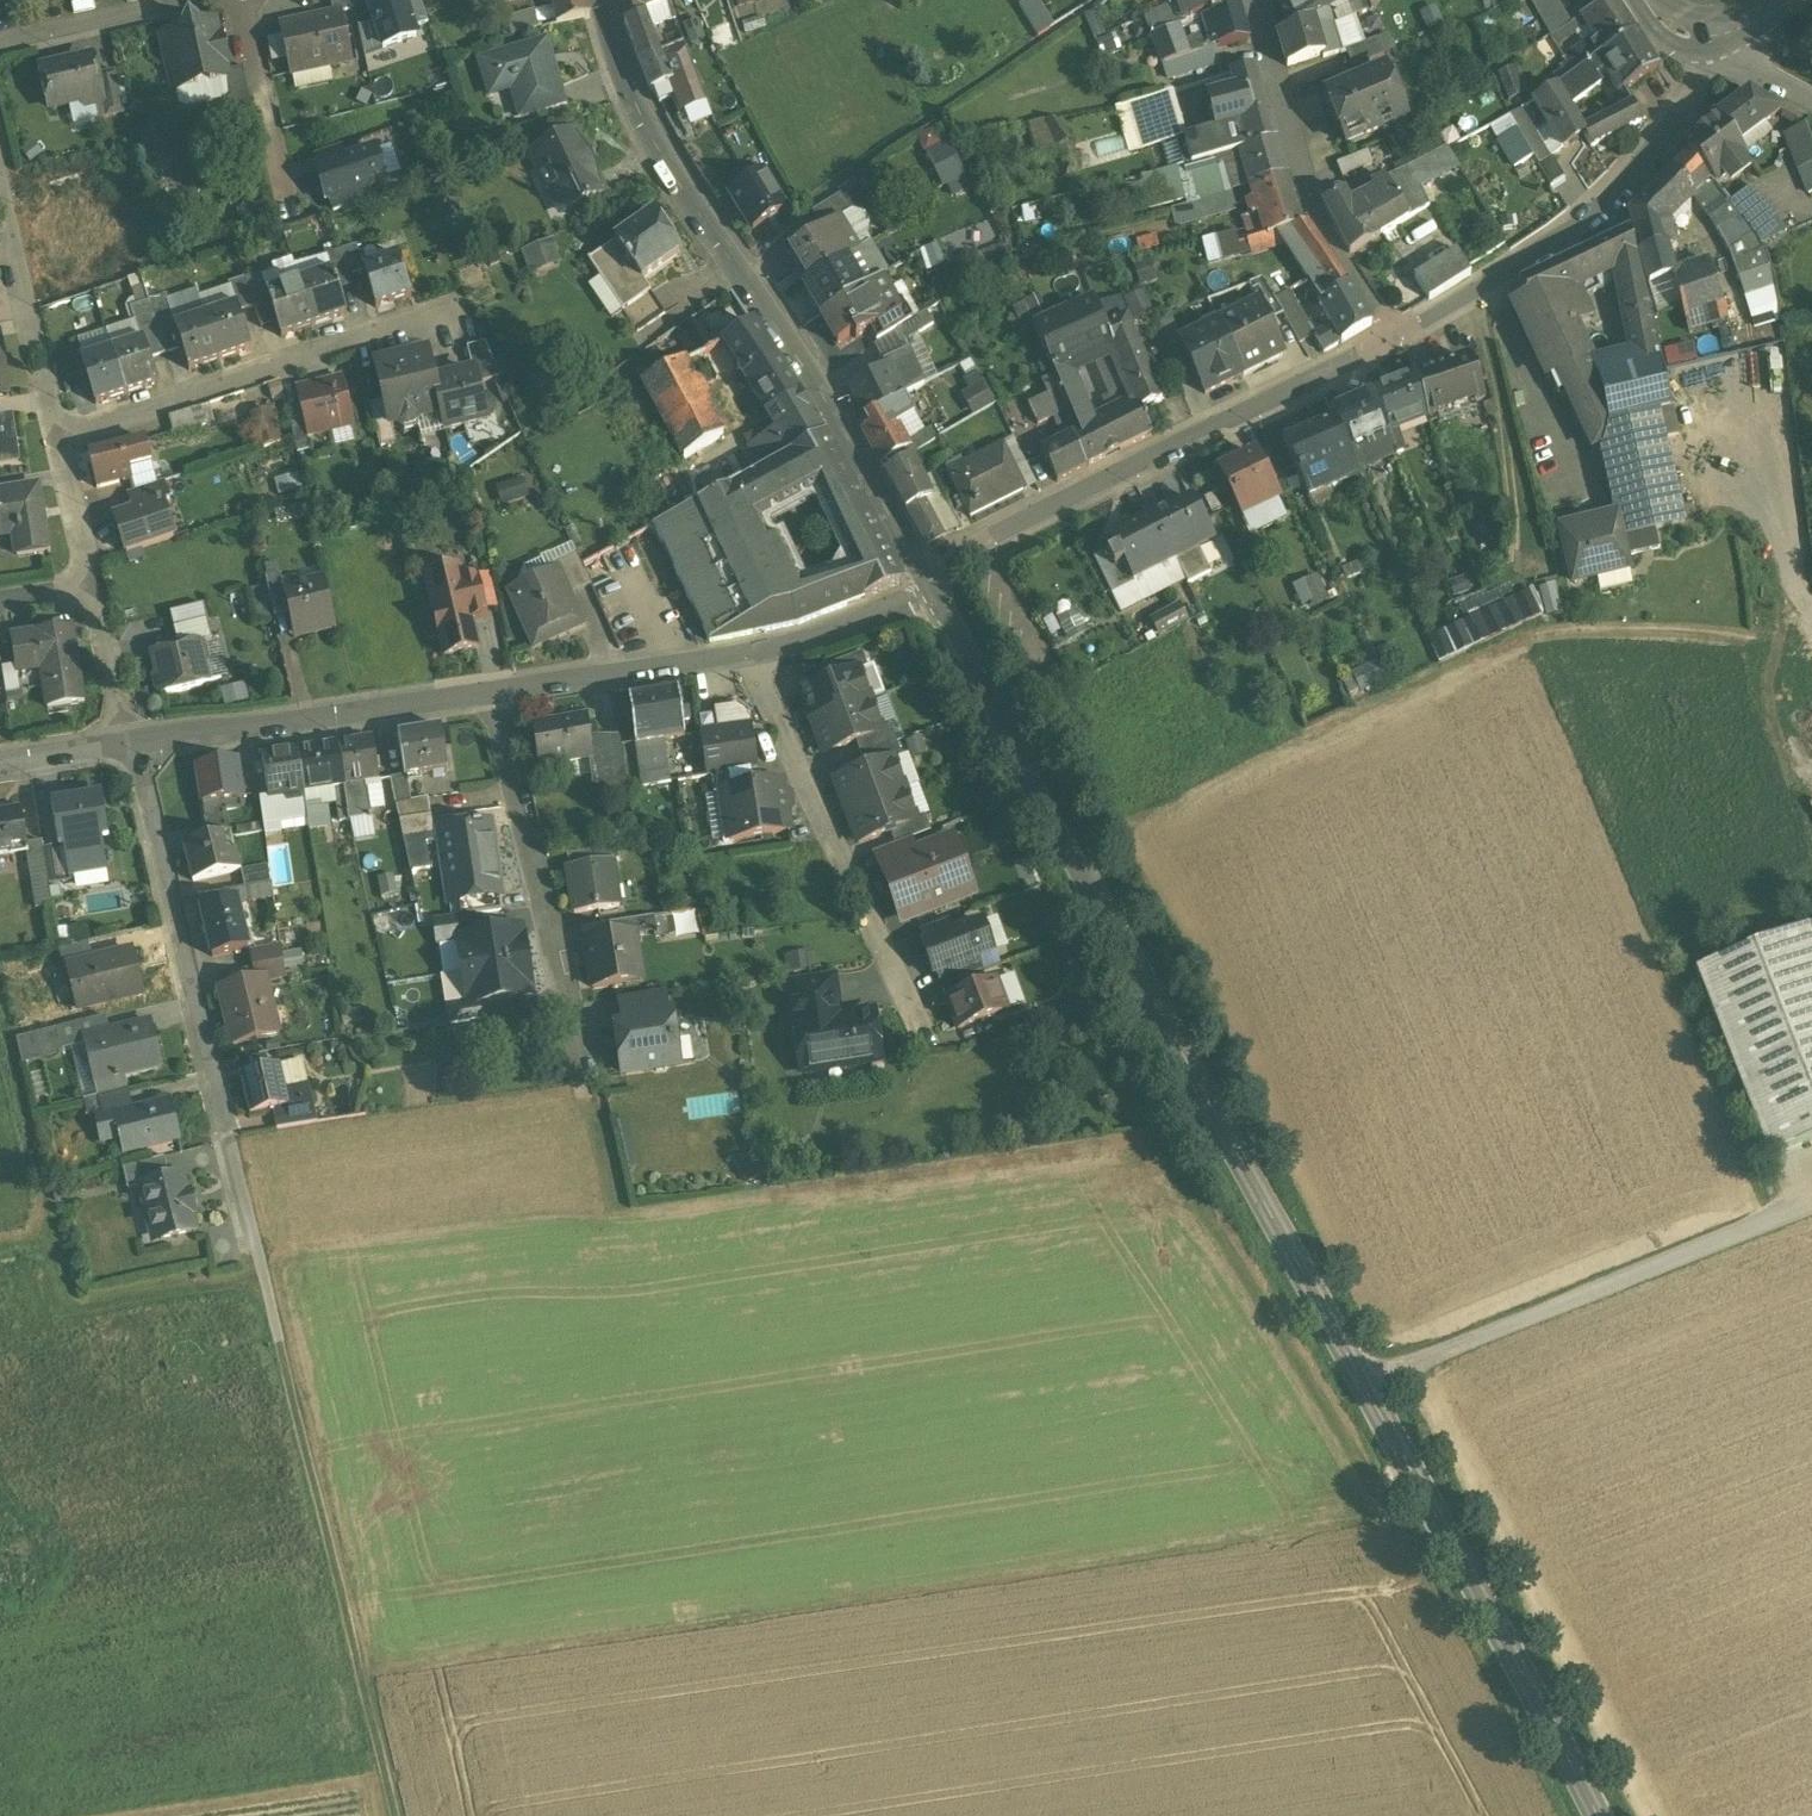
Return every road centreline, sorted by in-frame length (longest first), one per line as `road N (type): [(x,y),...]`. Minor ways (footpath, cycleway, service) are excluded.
road 1 (secondary): [(933,587),(1070,854),(1598,1815)]
road 2 (secondary): [(602,0),(617,55),(678,179),(815,381),(923,571)]
road 3 (residential): [(282,1343),(127,746)]
road 4 (residential): [(1394,332),(923,571)]
road 5 (track): [(282,1343),(396,1815)]
road 6 (residential): [(748,651),(930,1054)]
road 7 (residential): [(1699,35),(1675,111),(1599,201),(1464,296),(1394,332)]
road 8 (residential): [(56,440),(442,312)]
road 9 (residential): [(495,694),(583,1077)]
road 10 (residential): [(495,694),(127,746)]
road 11 (residential): [(1251,0),(1309,206),(1394,332)]
road 12 (residential): [(748,651),(495,694)]
road 13 (track): [(1811,611),(1790,555),(1767,371)]
road 14 (residential): [(56,440),(0,207)]
road 15 (residential): [(933,587),(835,629),(748,651)]
road 16 (residential): [(0,42),(190,0)]
road 17 (residential): [(127,746),(85,583)]
road 18 (residential): [(85,583),(56,440)]
road 19 (residential): [(127,746),(0,765)]

